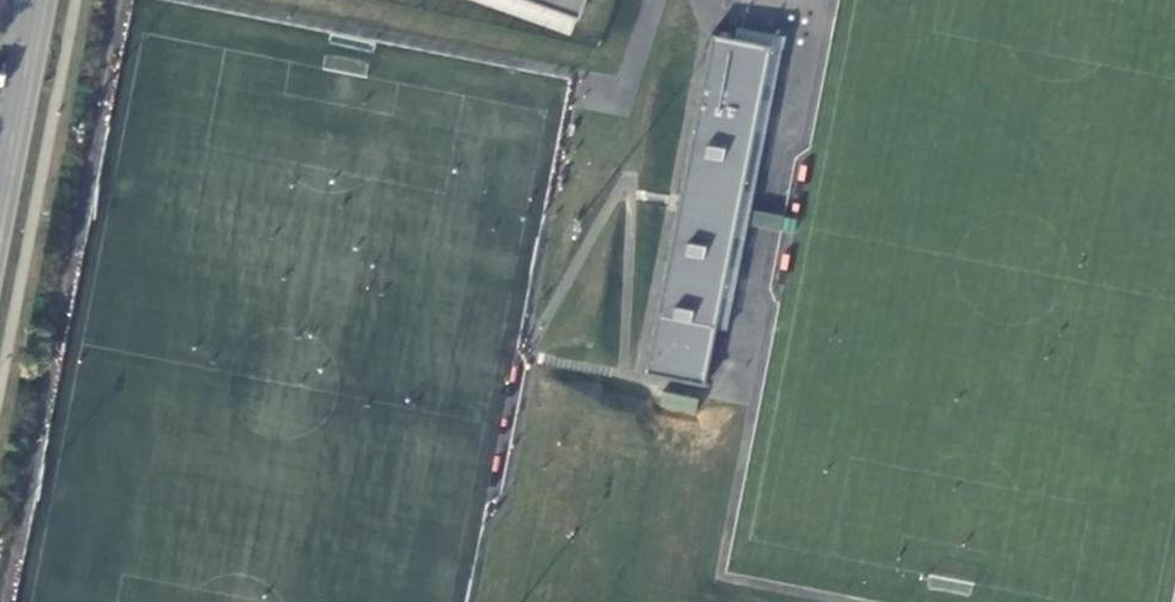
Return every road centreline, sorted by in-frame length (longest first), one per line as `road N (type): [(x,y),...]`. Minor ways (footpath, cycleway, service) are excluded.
road 1 (unclassified): [(43,0),(0,223)]

